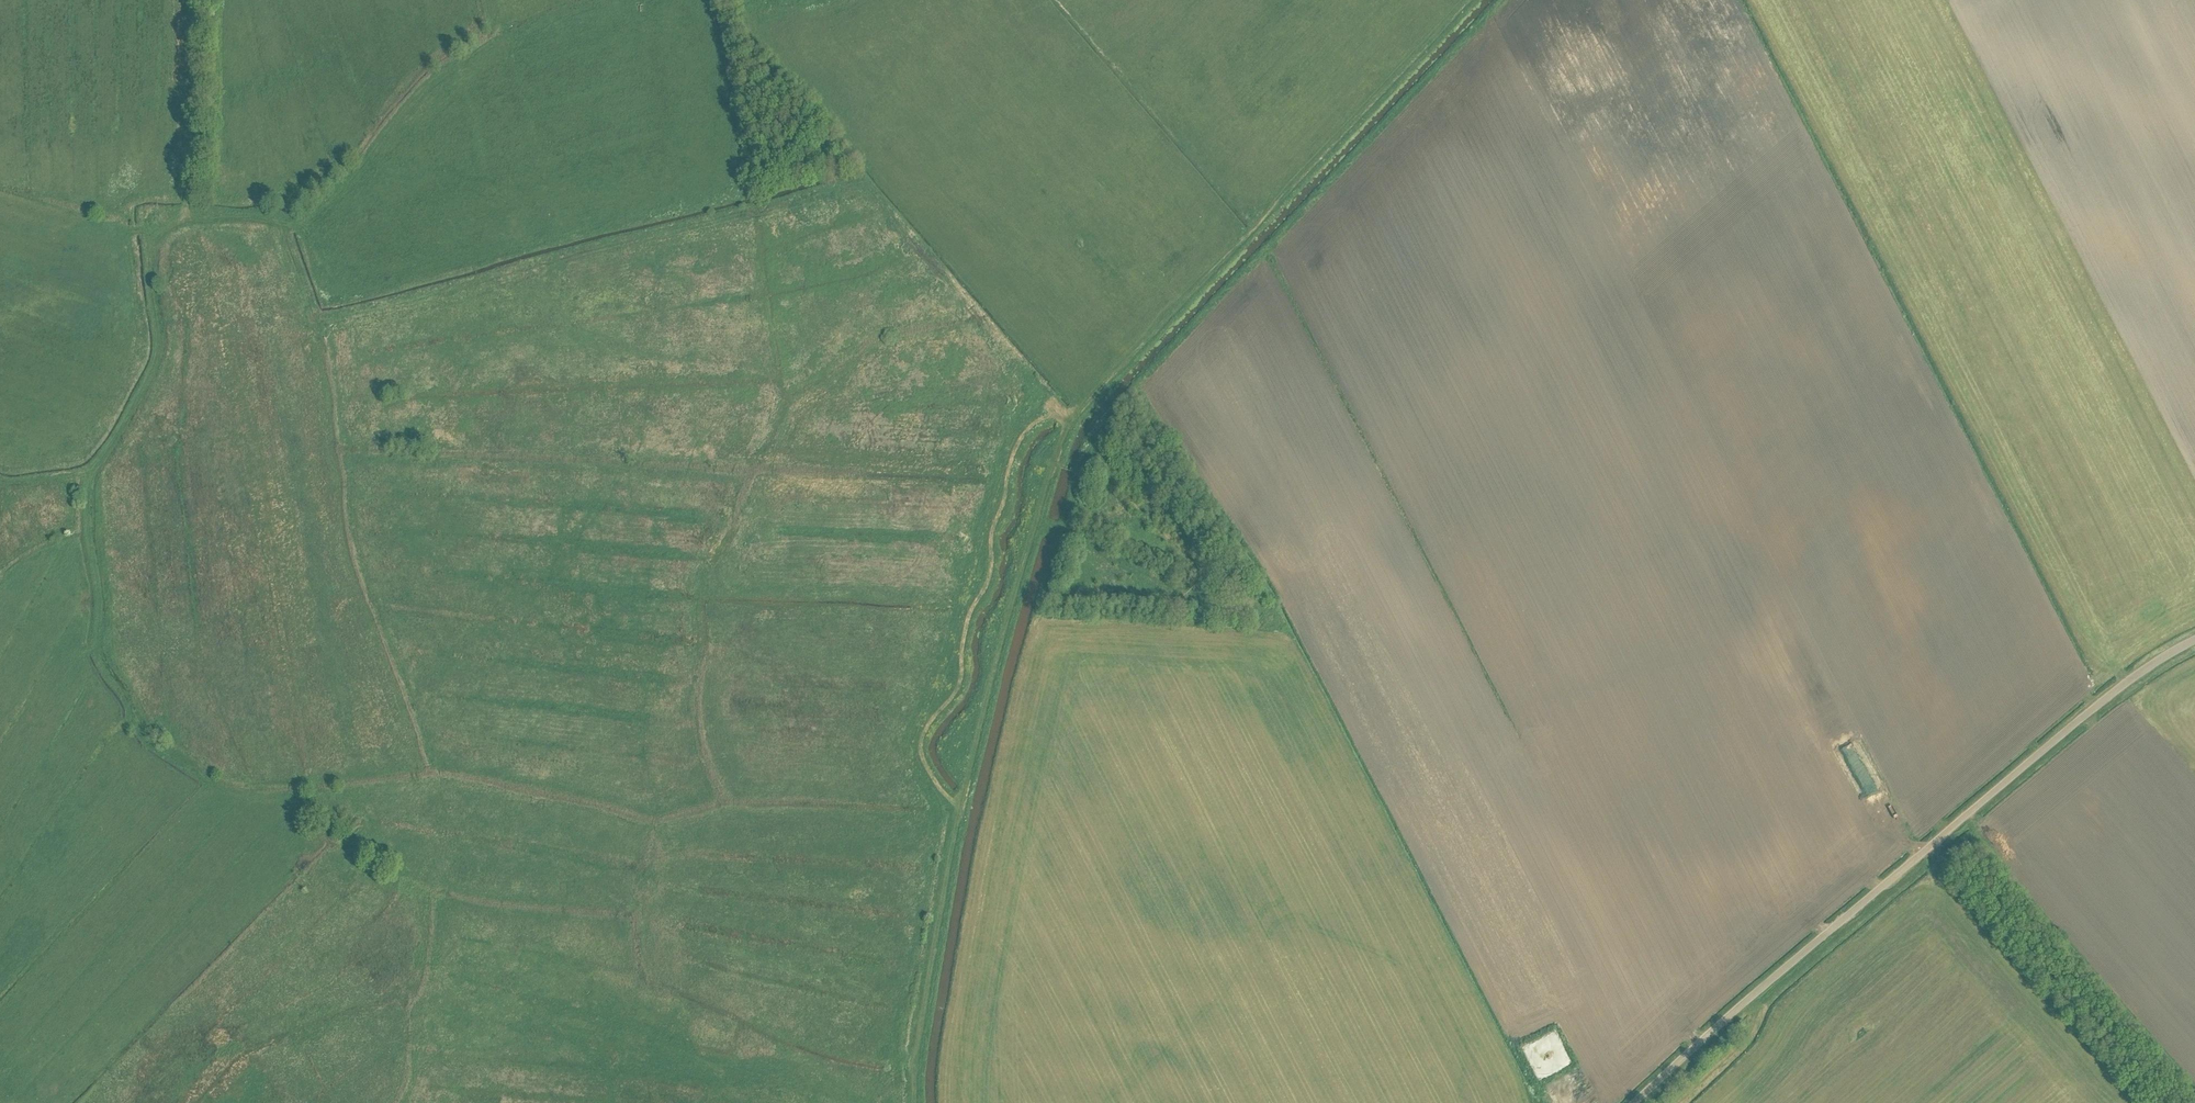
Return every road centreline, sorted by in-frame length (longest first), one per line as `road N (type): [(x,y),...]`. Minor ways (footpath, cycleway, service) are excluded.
road 1 (track): [(1472,0),(1072,423),(967,786),(917,1061),(918,1102)]
road 2 (unclassified): [(1636,1102),(1771,979),(2113,693),(2194,640)]
road 3 (track): [(188,0),(185,217)]

